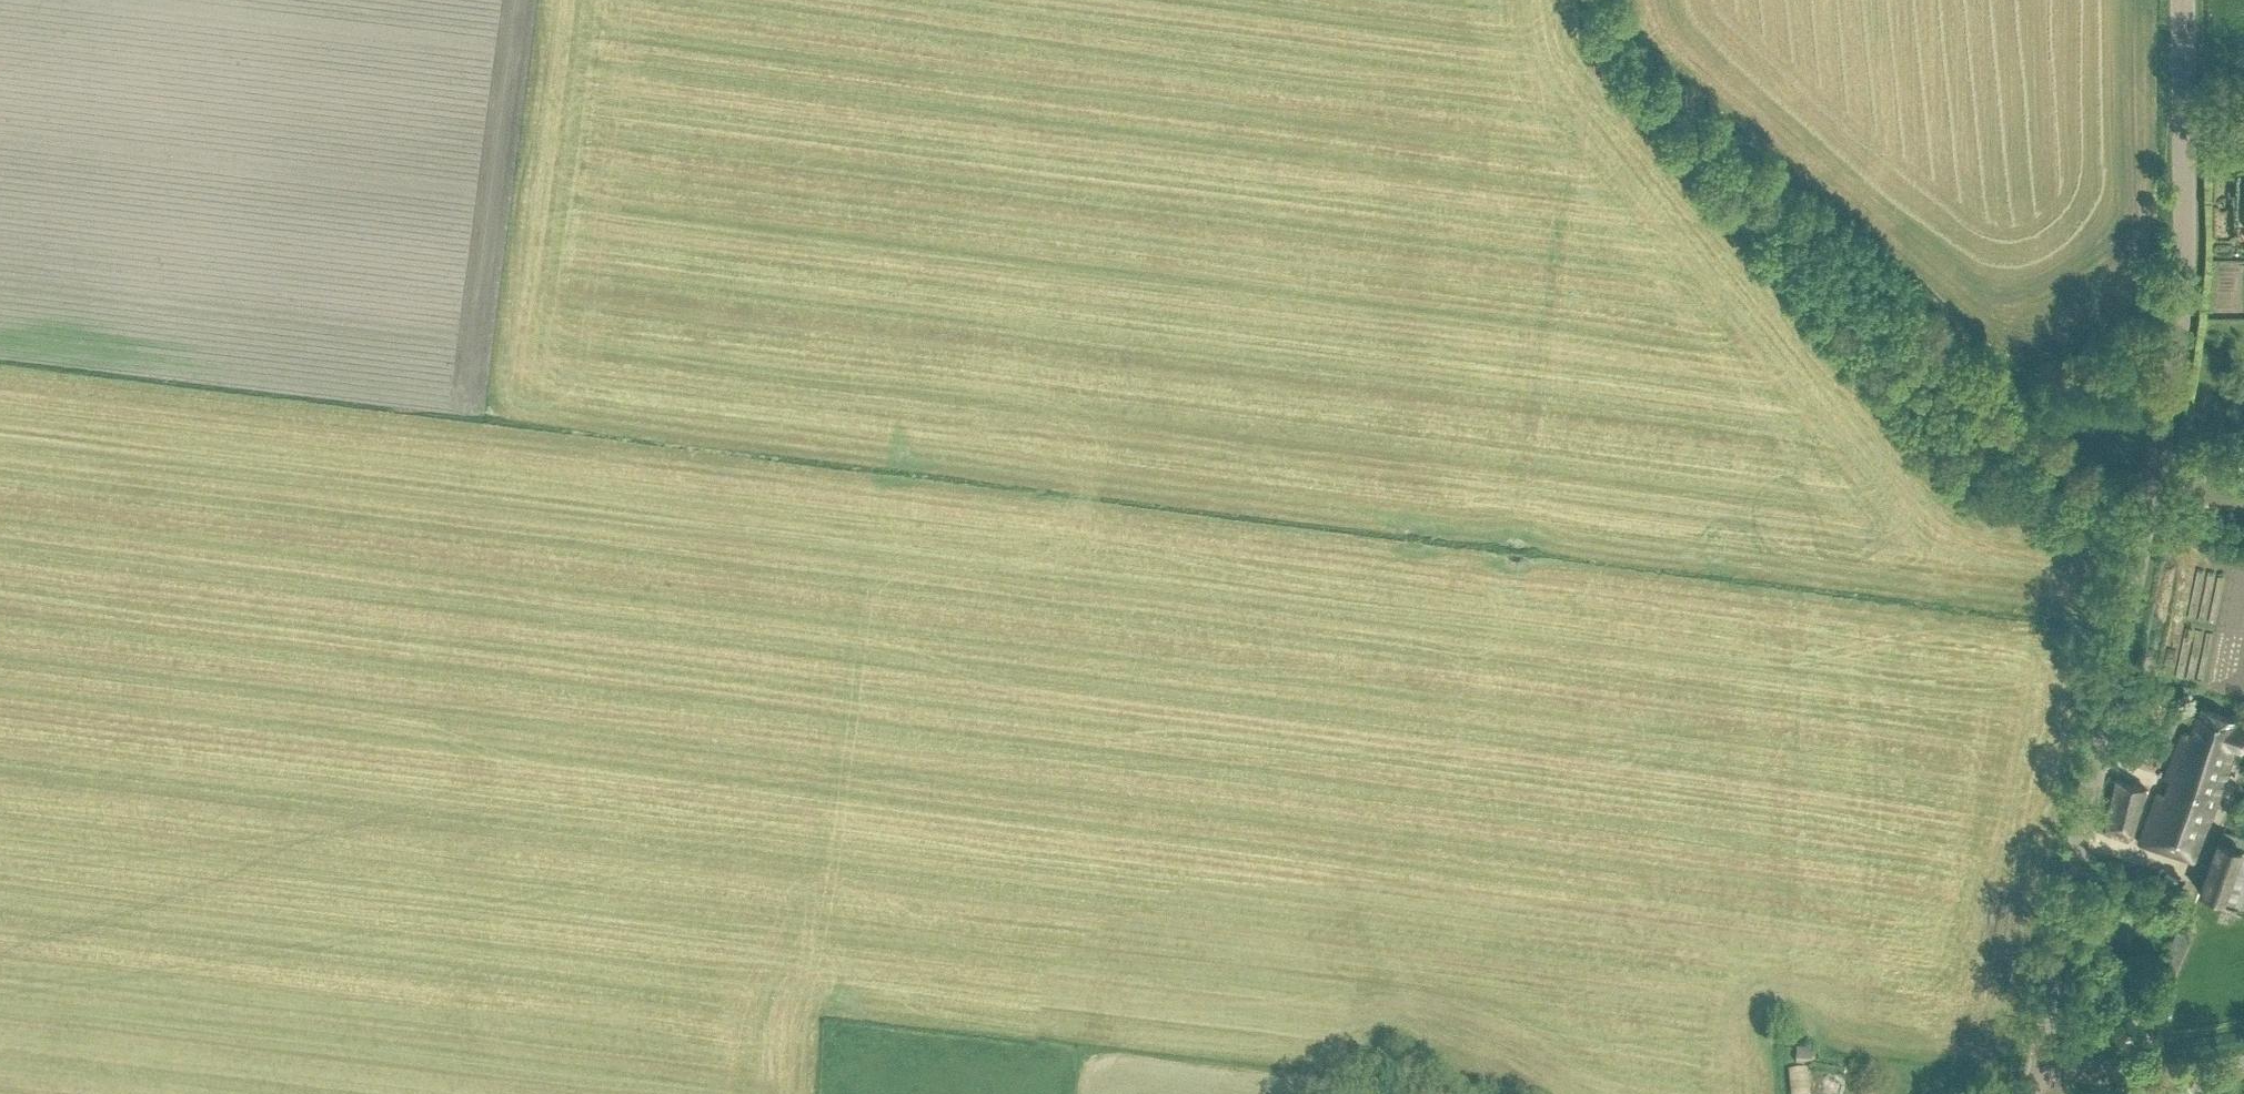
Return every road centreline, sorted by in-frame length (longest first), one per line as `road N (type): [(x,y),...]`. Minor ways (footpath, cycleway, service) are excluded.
road 1 (tertiary): [(2040,1067),(2041,1018),(2160,453),(2179,327),(2183,0)]
road 2 (track): [(1628,0),(1636,47),(2022,405),(2163,436)]
road 3 (unclassified): [(2040,1067),(2140,1073),(2243,1061)]

